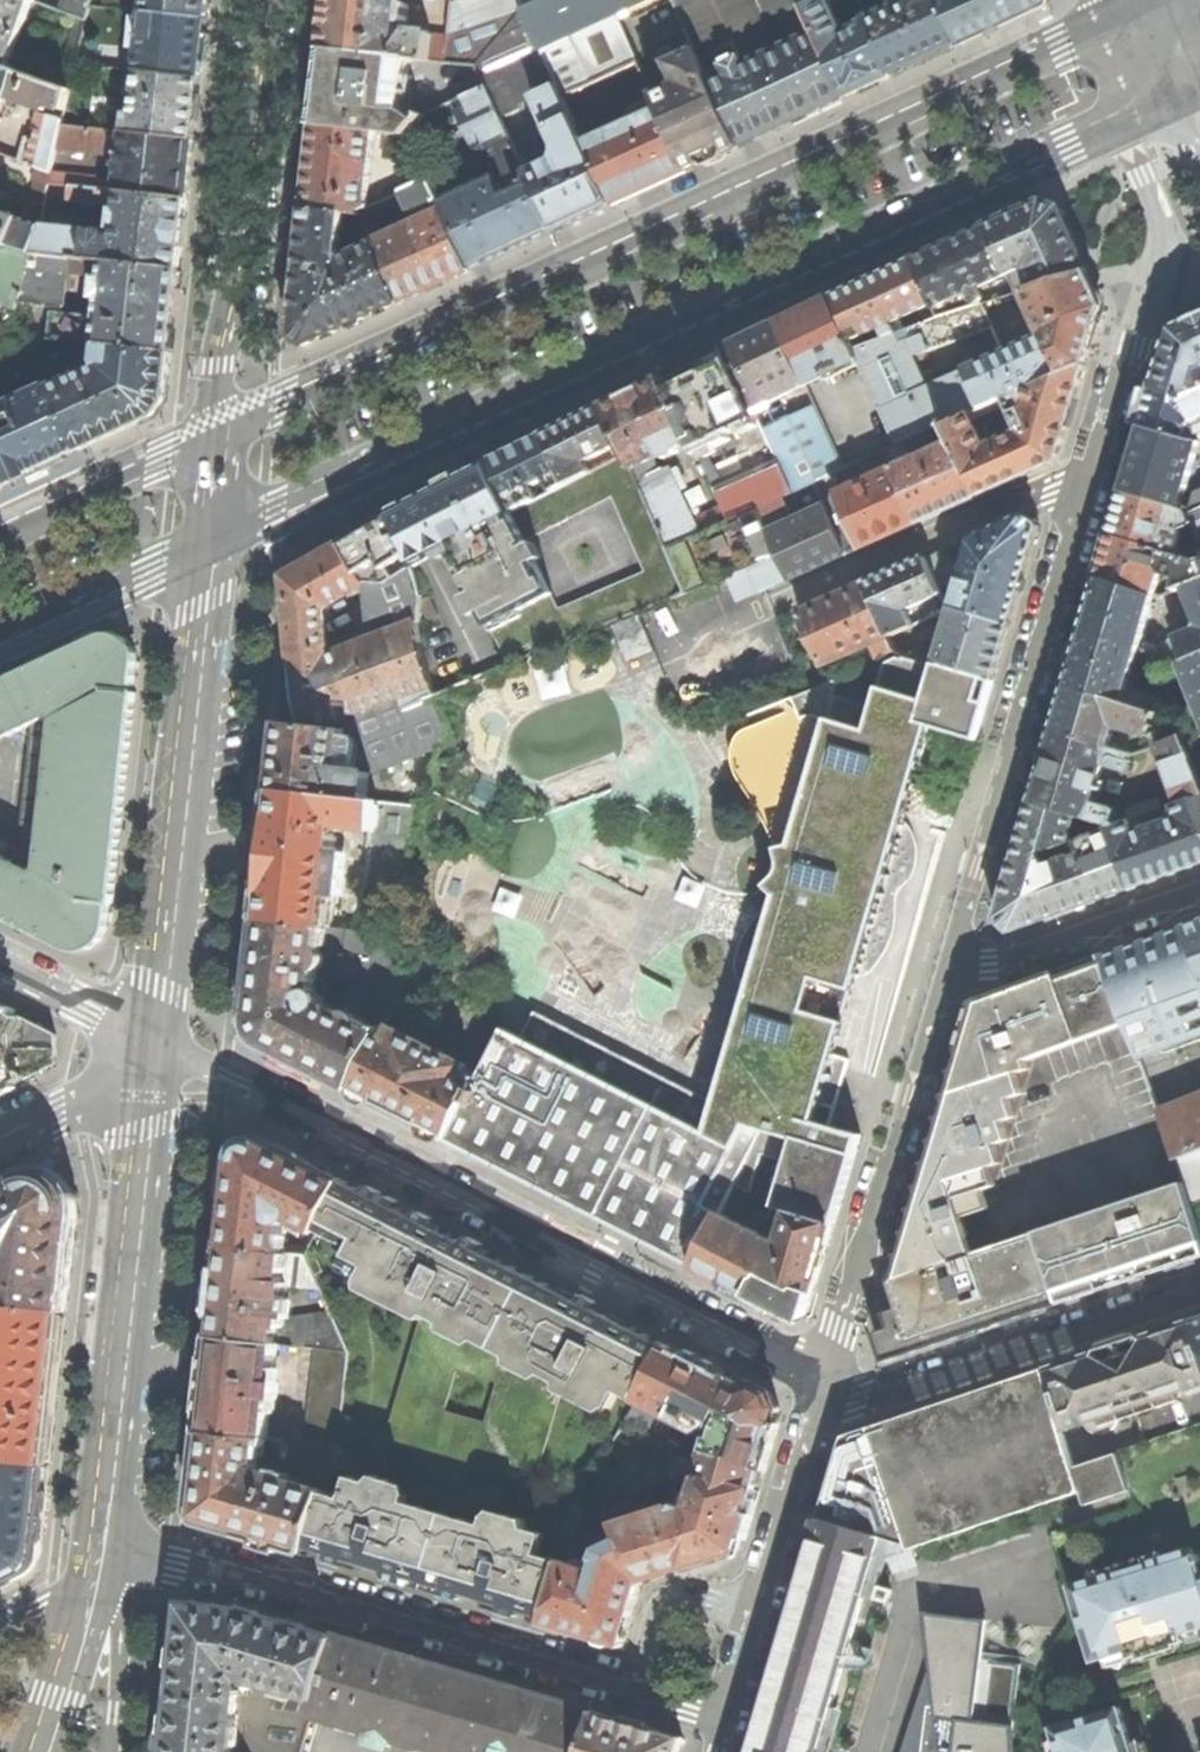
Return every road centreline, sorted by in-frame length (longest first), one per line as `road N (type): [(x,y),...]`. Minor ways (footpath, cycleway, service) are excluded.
road 1 (tertiary): [(1148,0),(223,426)]
road 2 (tertiary): [(215,537),(1119,121)]
road 3 (residential): [(1089,477),(941,987),(1199,893)]
road 4 (residential): [(816,1391),(164,1046)]
road 5 (residential): [(105,1543),(638,1688)]
road 6 (residential): [(215,537),(164,1046)]
road 7 (residential): [(164,1046),(105,1543)]
road 8 (residential): [(265,0),(237,286),(219,364),(223,426)]
road 9 (residential): [(1199,1289),(863,1401),(816,1391)]
road 10 (residential): [(1119,121),(1164,243),(1089,477)]
road 11 (unclassified): [(796,596),(1089,477)]
road 12 (tertiary): [(223,426),(0,530)]
road 13 (tertiary): [(0,636),(215,537)]
road 14 (residential): [(756,1609),(816,1391)]
road 15 (residential): [(105,1543),(69,1751)]
road 16 (residential): [(638,1688),(726,1714),(756,1609)]
road 17 (residential): [(164,1046),(72,1112),(0,1148)]
road 18 (residential): [(0,963),(164,1046)]
road 19 (residential): [(756,1609),(701,1599),(666,1609),(638,1688)]
road 20 (residential): [(1164,0),(1119,121)]

